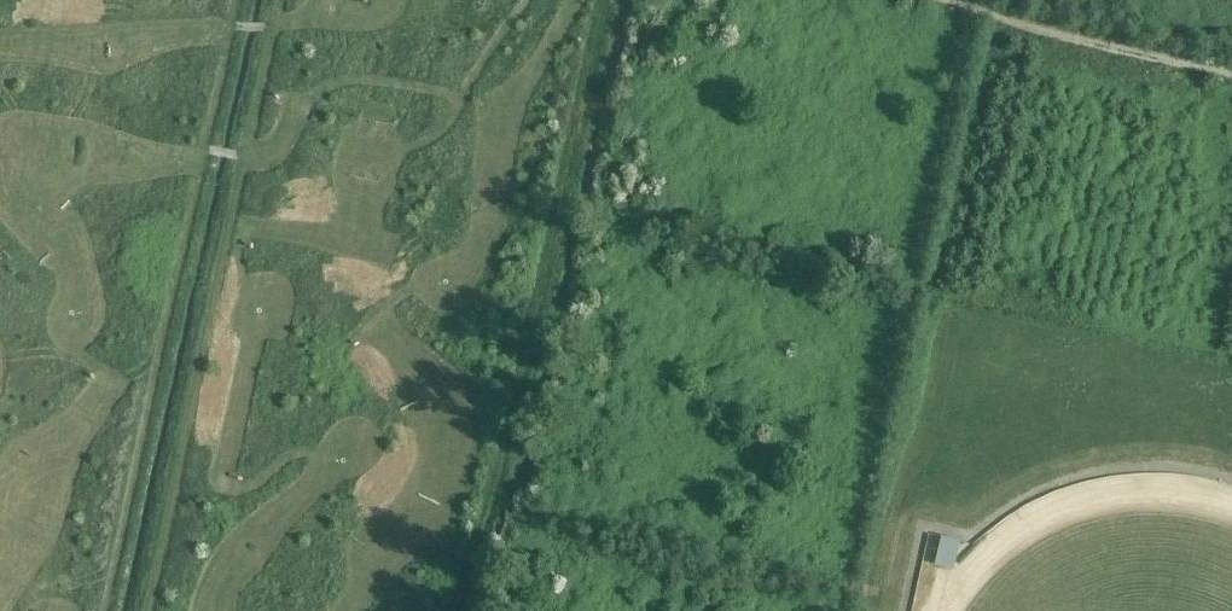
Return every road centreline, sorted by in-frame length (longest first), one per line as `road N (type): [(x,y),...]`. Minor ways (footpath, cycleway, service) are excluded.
road 1 (track): [(837,610),(975,0)]
road 2 (track): [(1231,479),(1163,466),(1105,471),(1049,486),(970,535),(923,525),(904,610)]

